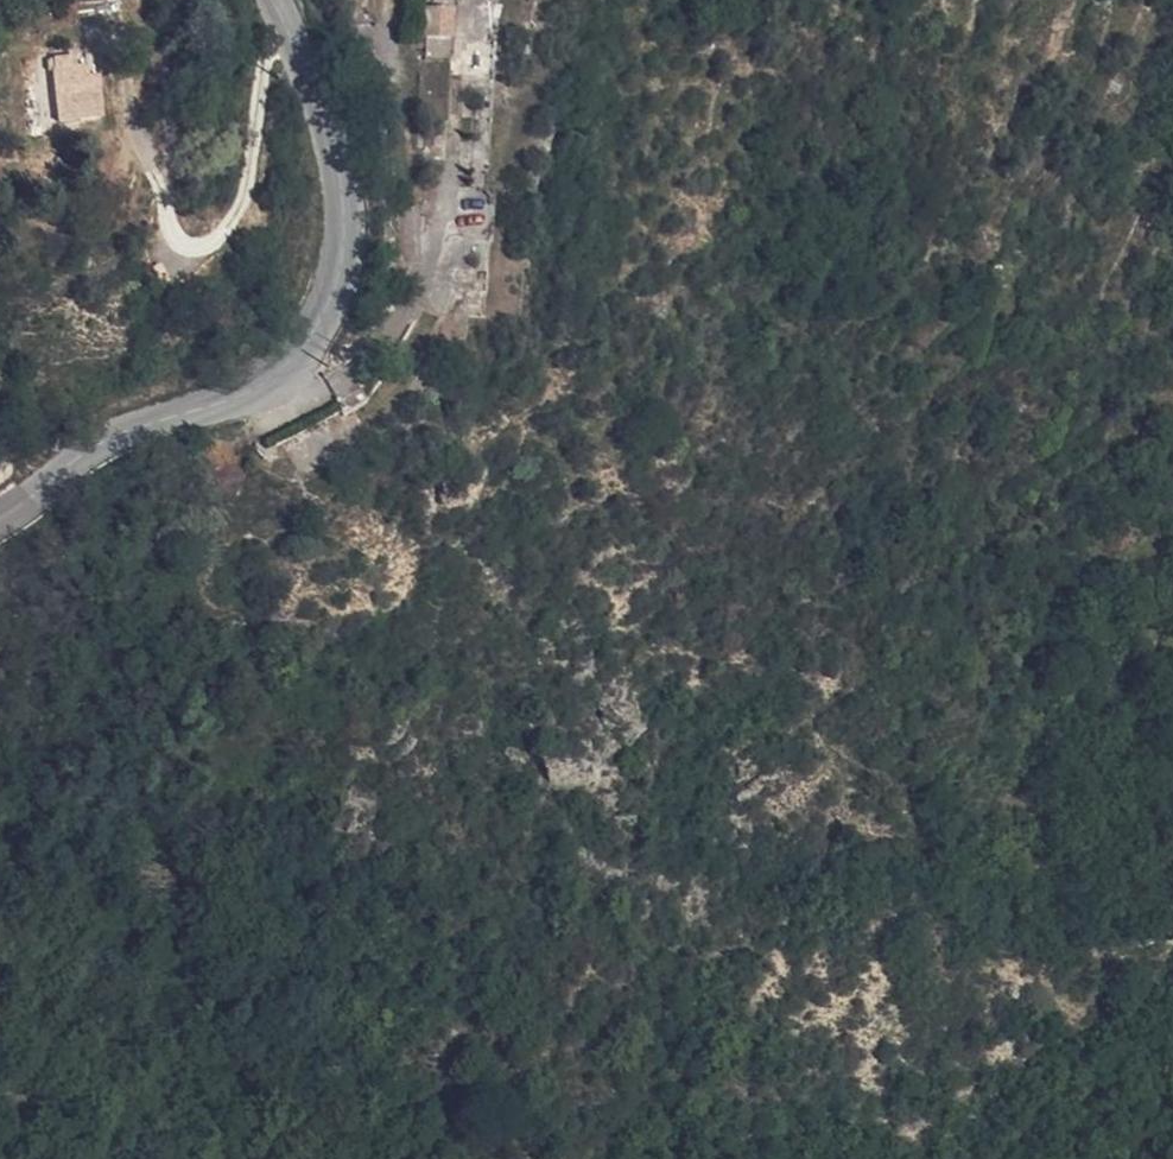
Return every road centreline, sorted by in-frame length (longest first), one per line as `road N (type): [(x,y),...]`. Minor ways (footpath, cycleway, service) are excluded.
road 1 (secondary): [(0,518),(127,427),(244,395),(283,370),(316,328),(338,282),(340,170),(275,0)]

